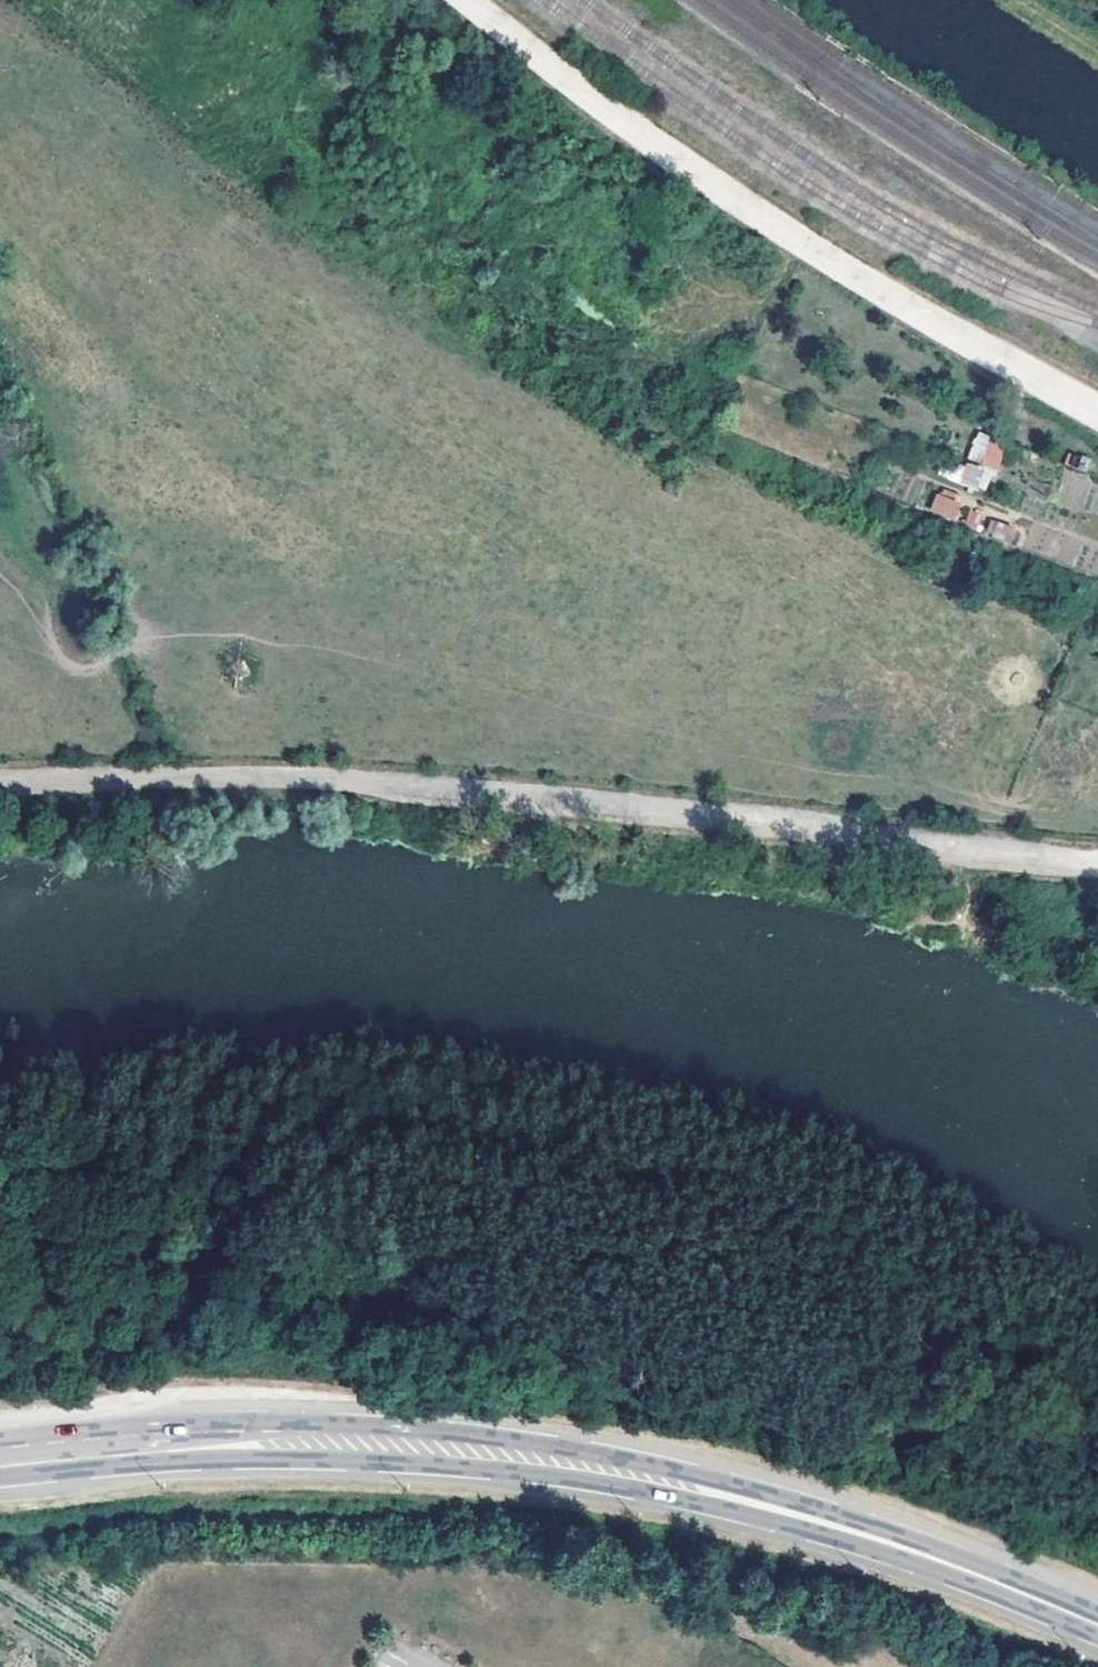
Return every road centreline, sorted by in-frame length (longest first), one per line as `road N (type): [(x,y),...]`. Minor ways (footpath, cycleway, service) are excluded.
road 1 (secondary): [(1097,1624),(797,1510),(482,1447),(210,1437),(0,1457)]
road 2 (track): [(1084,866),(631,802),(403,786),(0,784)]
road 3 (track): [(1097,418),(907,310),(468,0)]

